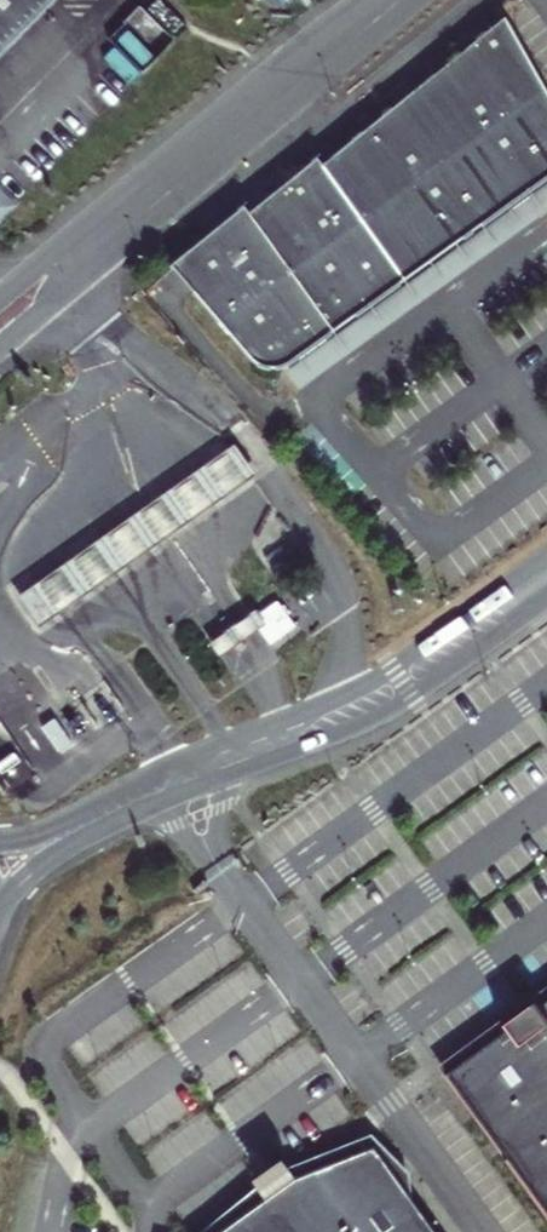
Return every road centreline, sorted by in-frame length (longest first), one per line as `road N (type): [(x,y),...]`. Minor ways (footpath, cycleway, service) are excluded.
road 1 (tertiary): [(0,907),(44,865),(113,822),(382,718),(546,604)]
road 2 (tertiary): [(546,559),(356,693),(178,761),(53,829),(0,846)]
road 3 (unclassified): [(0,353),(131,244),(332,53)]
road 4 (unclassified): [(332,53),(165,169),(0,300)]

